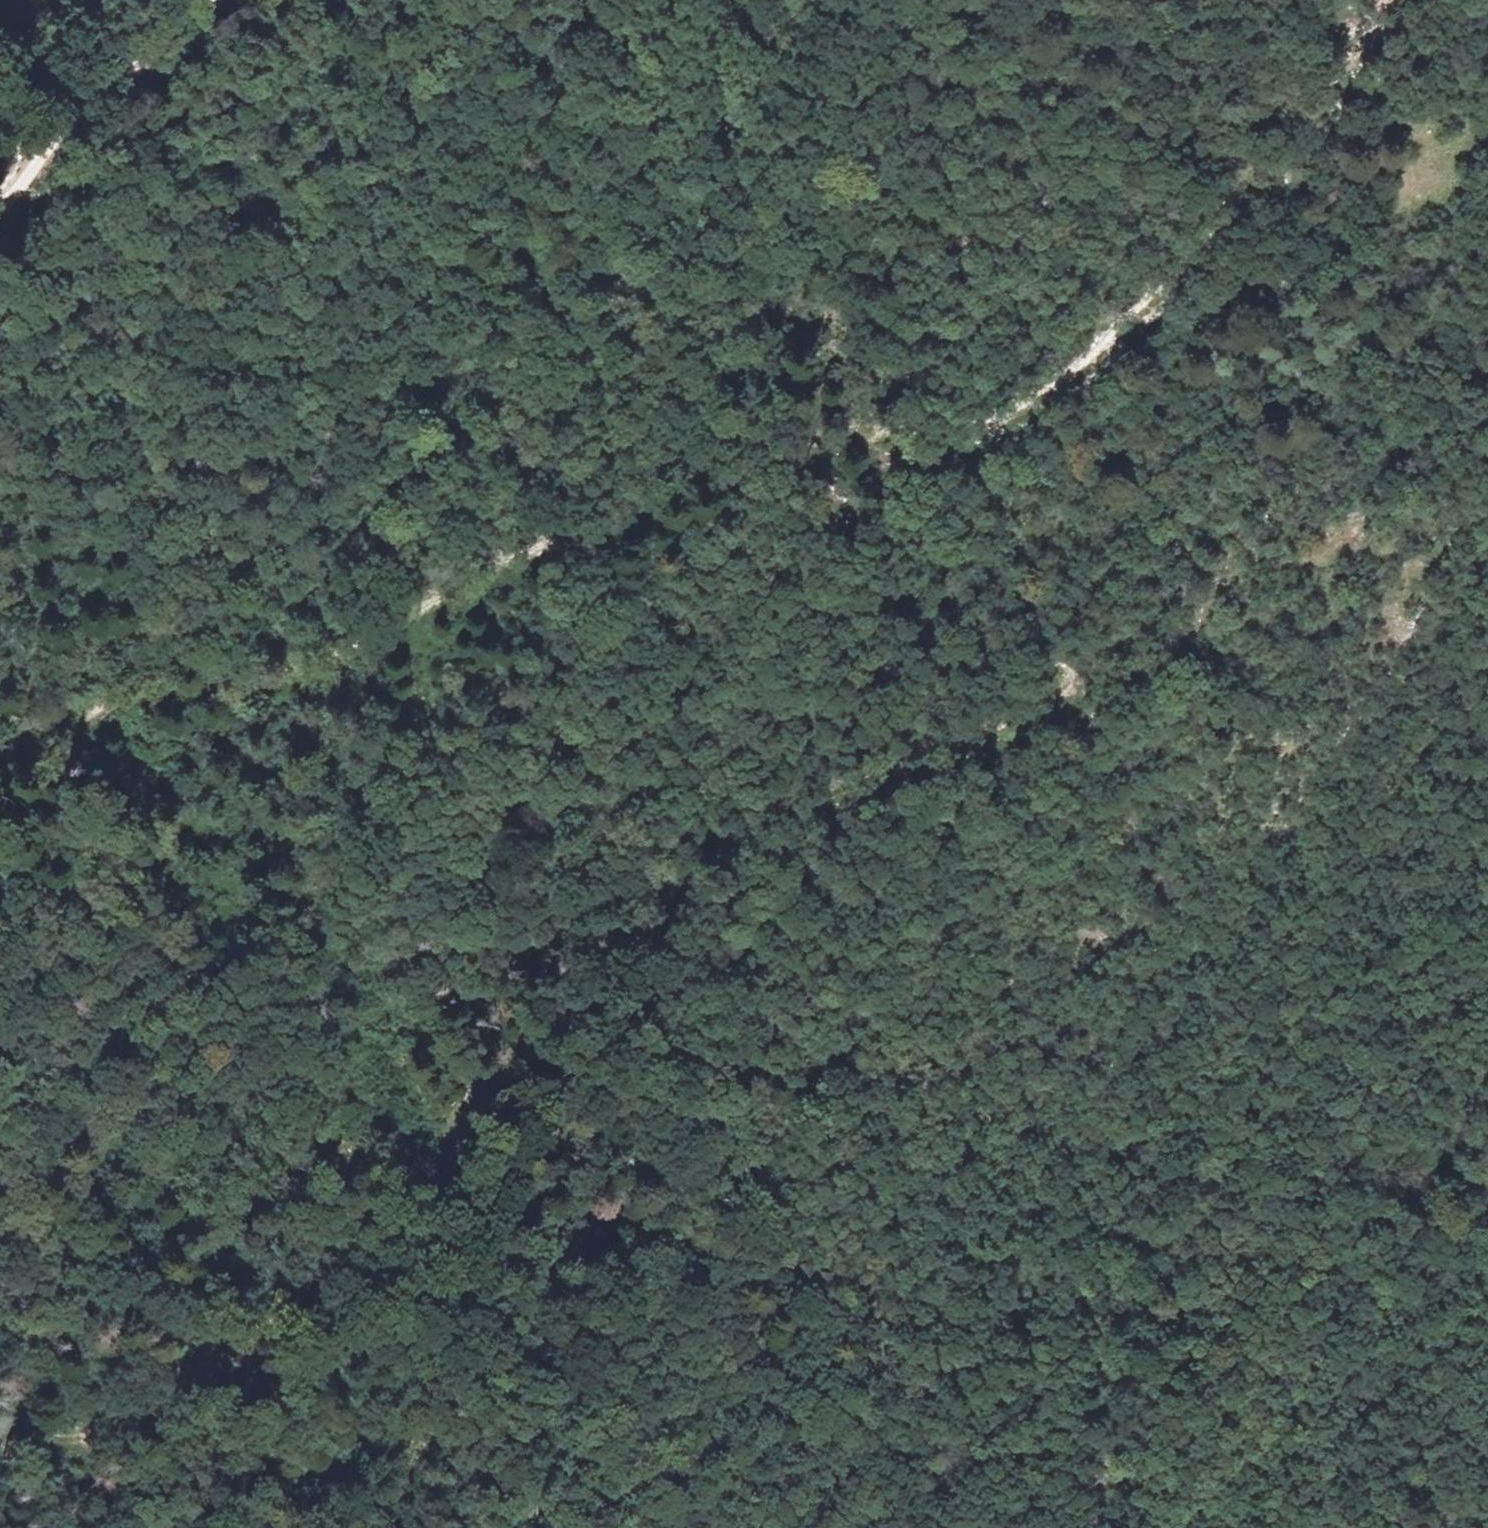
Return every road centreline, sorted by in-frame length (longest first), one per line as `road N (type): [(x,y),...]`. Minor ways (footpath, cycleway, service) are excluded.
road 1 (track): [(0,845),(61,736),(125,689),(291,670),(593,514),(661,493),(739,455),(877,431),(951,430),(1035,396),(1196,247),(1391,0)]
road 2 (track): [(0,1442),(87,1444),(136,1423),(189,1370),(232,1341),(441,1258),(478,1204)]

